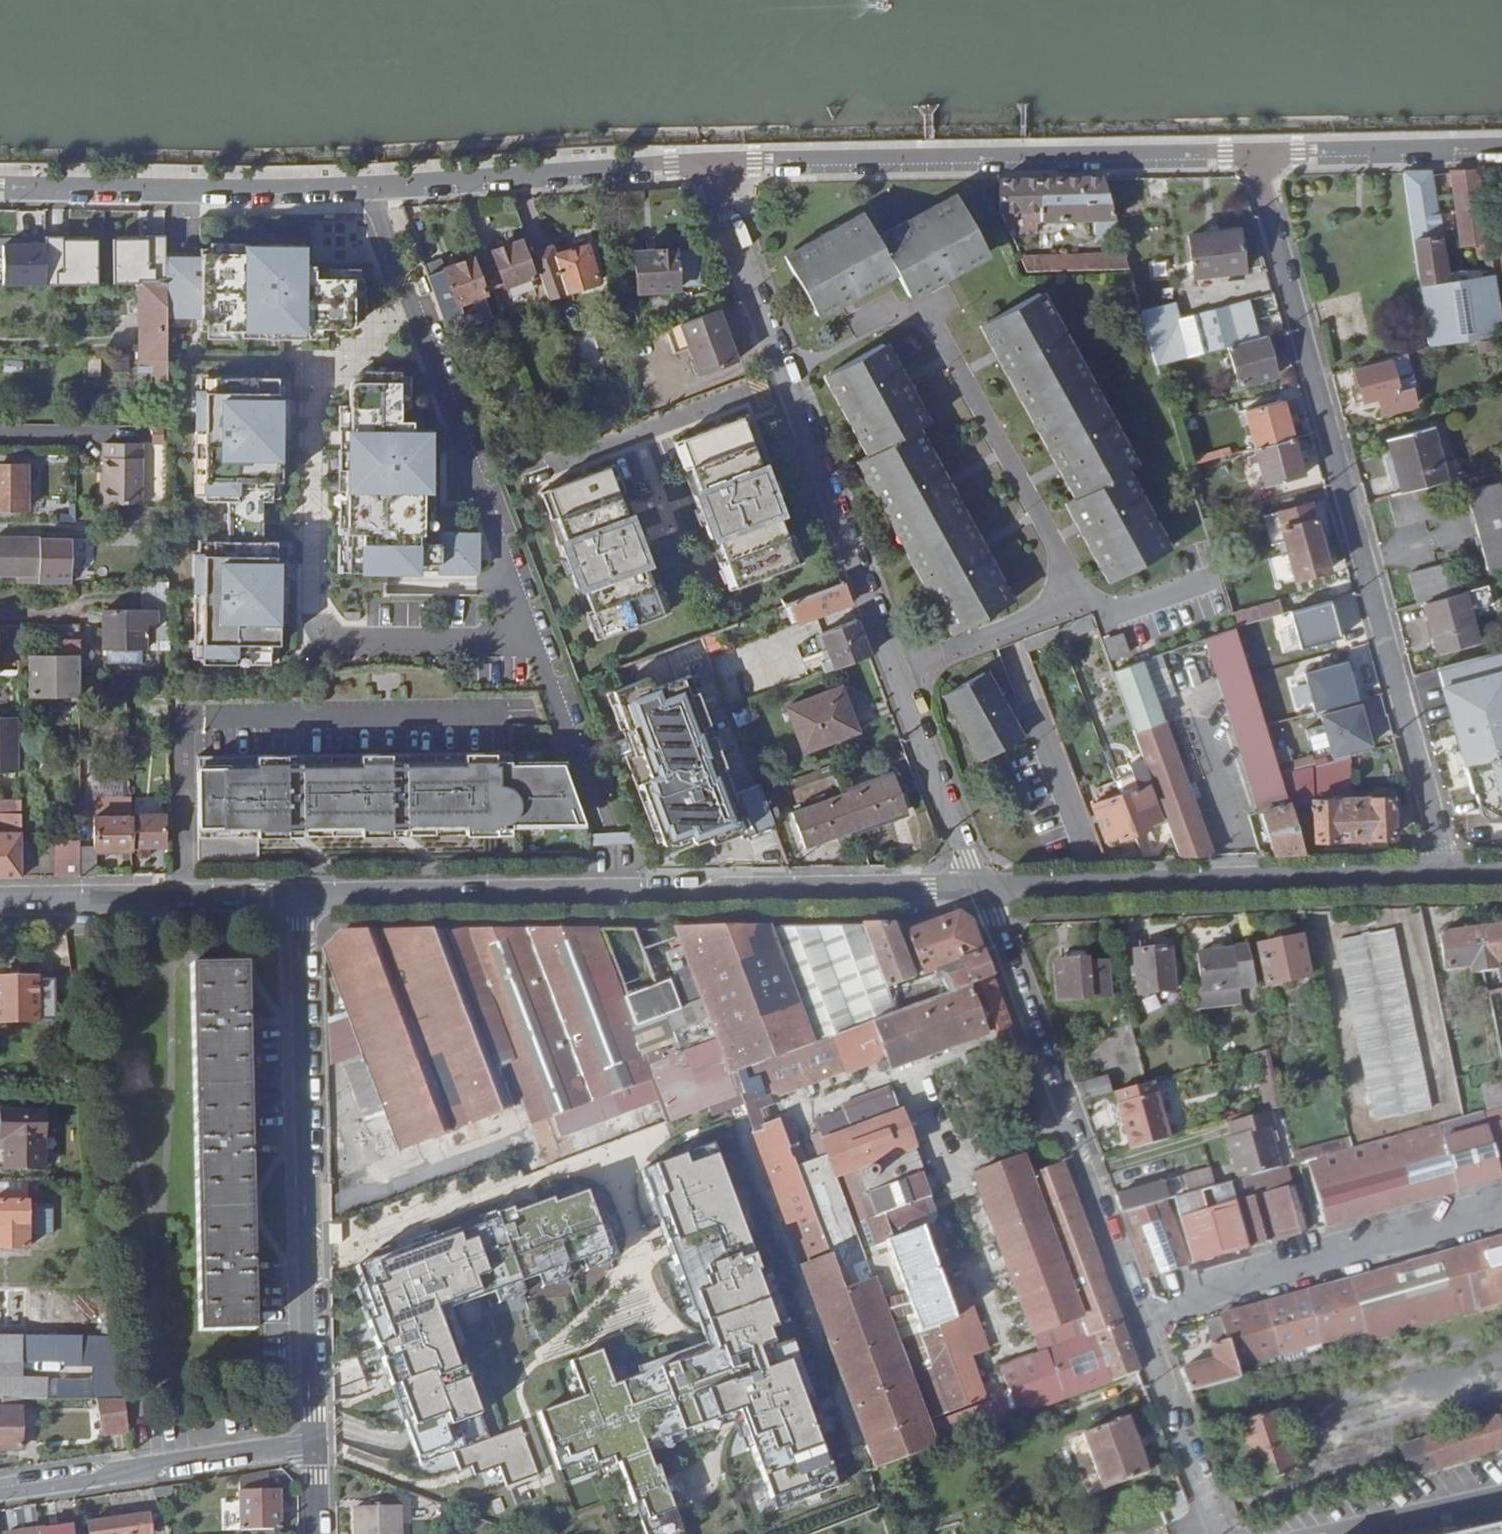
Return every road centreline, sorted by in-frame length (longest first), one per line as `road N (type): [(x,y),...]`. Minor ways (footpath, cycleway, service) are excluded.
road 1 (residential): [(1259,153),(1447,870)]
road 2 (residential): [(301,896),(979,885)]
road 3 (residential): [(979,885),(1215,1517)]
road 4 (residential): [(1259,153),(703,162)]
road 5 (unclassified): [(301,896),(315,1445)]
road 6 (residential): [(896,670),(703,162)]
road 7 (residential): [(979,885),(1447,870)]
road 8 (residential): [(372,188),(513,590)]
road 9 (residential): [(372,188),(0,185)]
road 10 (residential): [(703,162),(372,188)]
road 11 (unclassified): [(315,1445),(0,1488)]
road 12 (residential): [(0,900),(301,896)]
road 13 (residential): [(1069,597),(1041,514),(946,333)]
road 14 (residential): [(1501,150),(1259,153)]
road 15 (residential): [(532,642),(333,639),(312,611)]
road 16 (residential): [(979,885),(896,670)]
road 17 (residential): [(532,642),(609,837)]
road 18 (residential): [(896,670),(1069,597)]
road 19 (residential): [(1335,1533),(1501,1498)]
road 20 (residential): [(1069,597),(1120,607),(1210,582)]
road 21 (residential): [(513,590),(393,589)]

